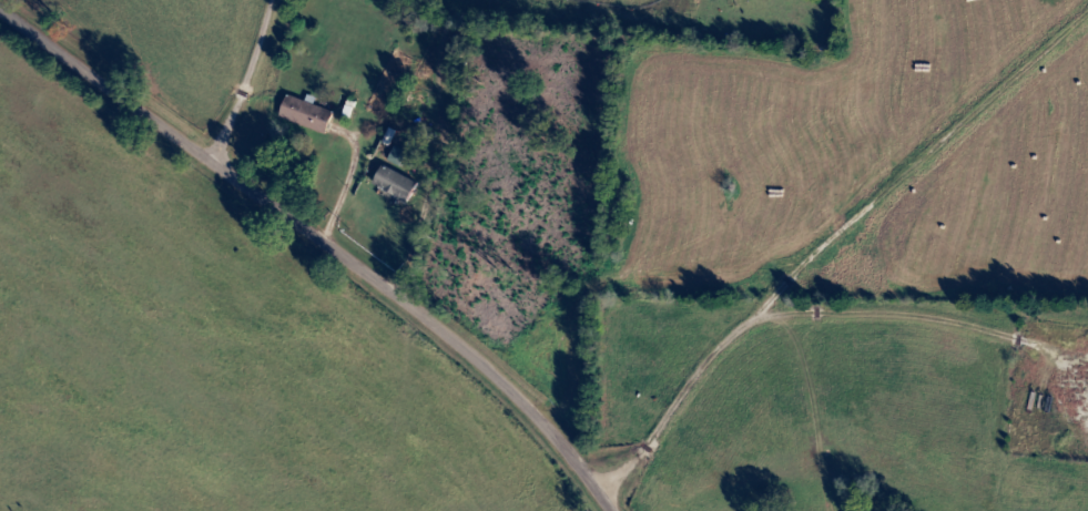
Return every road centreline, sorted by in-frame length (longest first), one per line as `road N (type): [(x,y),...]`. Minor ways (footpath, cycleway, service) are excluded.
road 1 (residential): [(610,510),(550,433),(426,321),(216,168)]
road 2 (residential): [(216,168),(0,11)]

